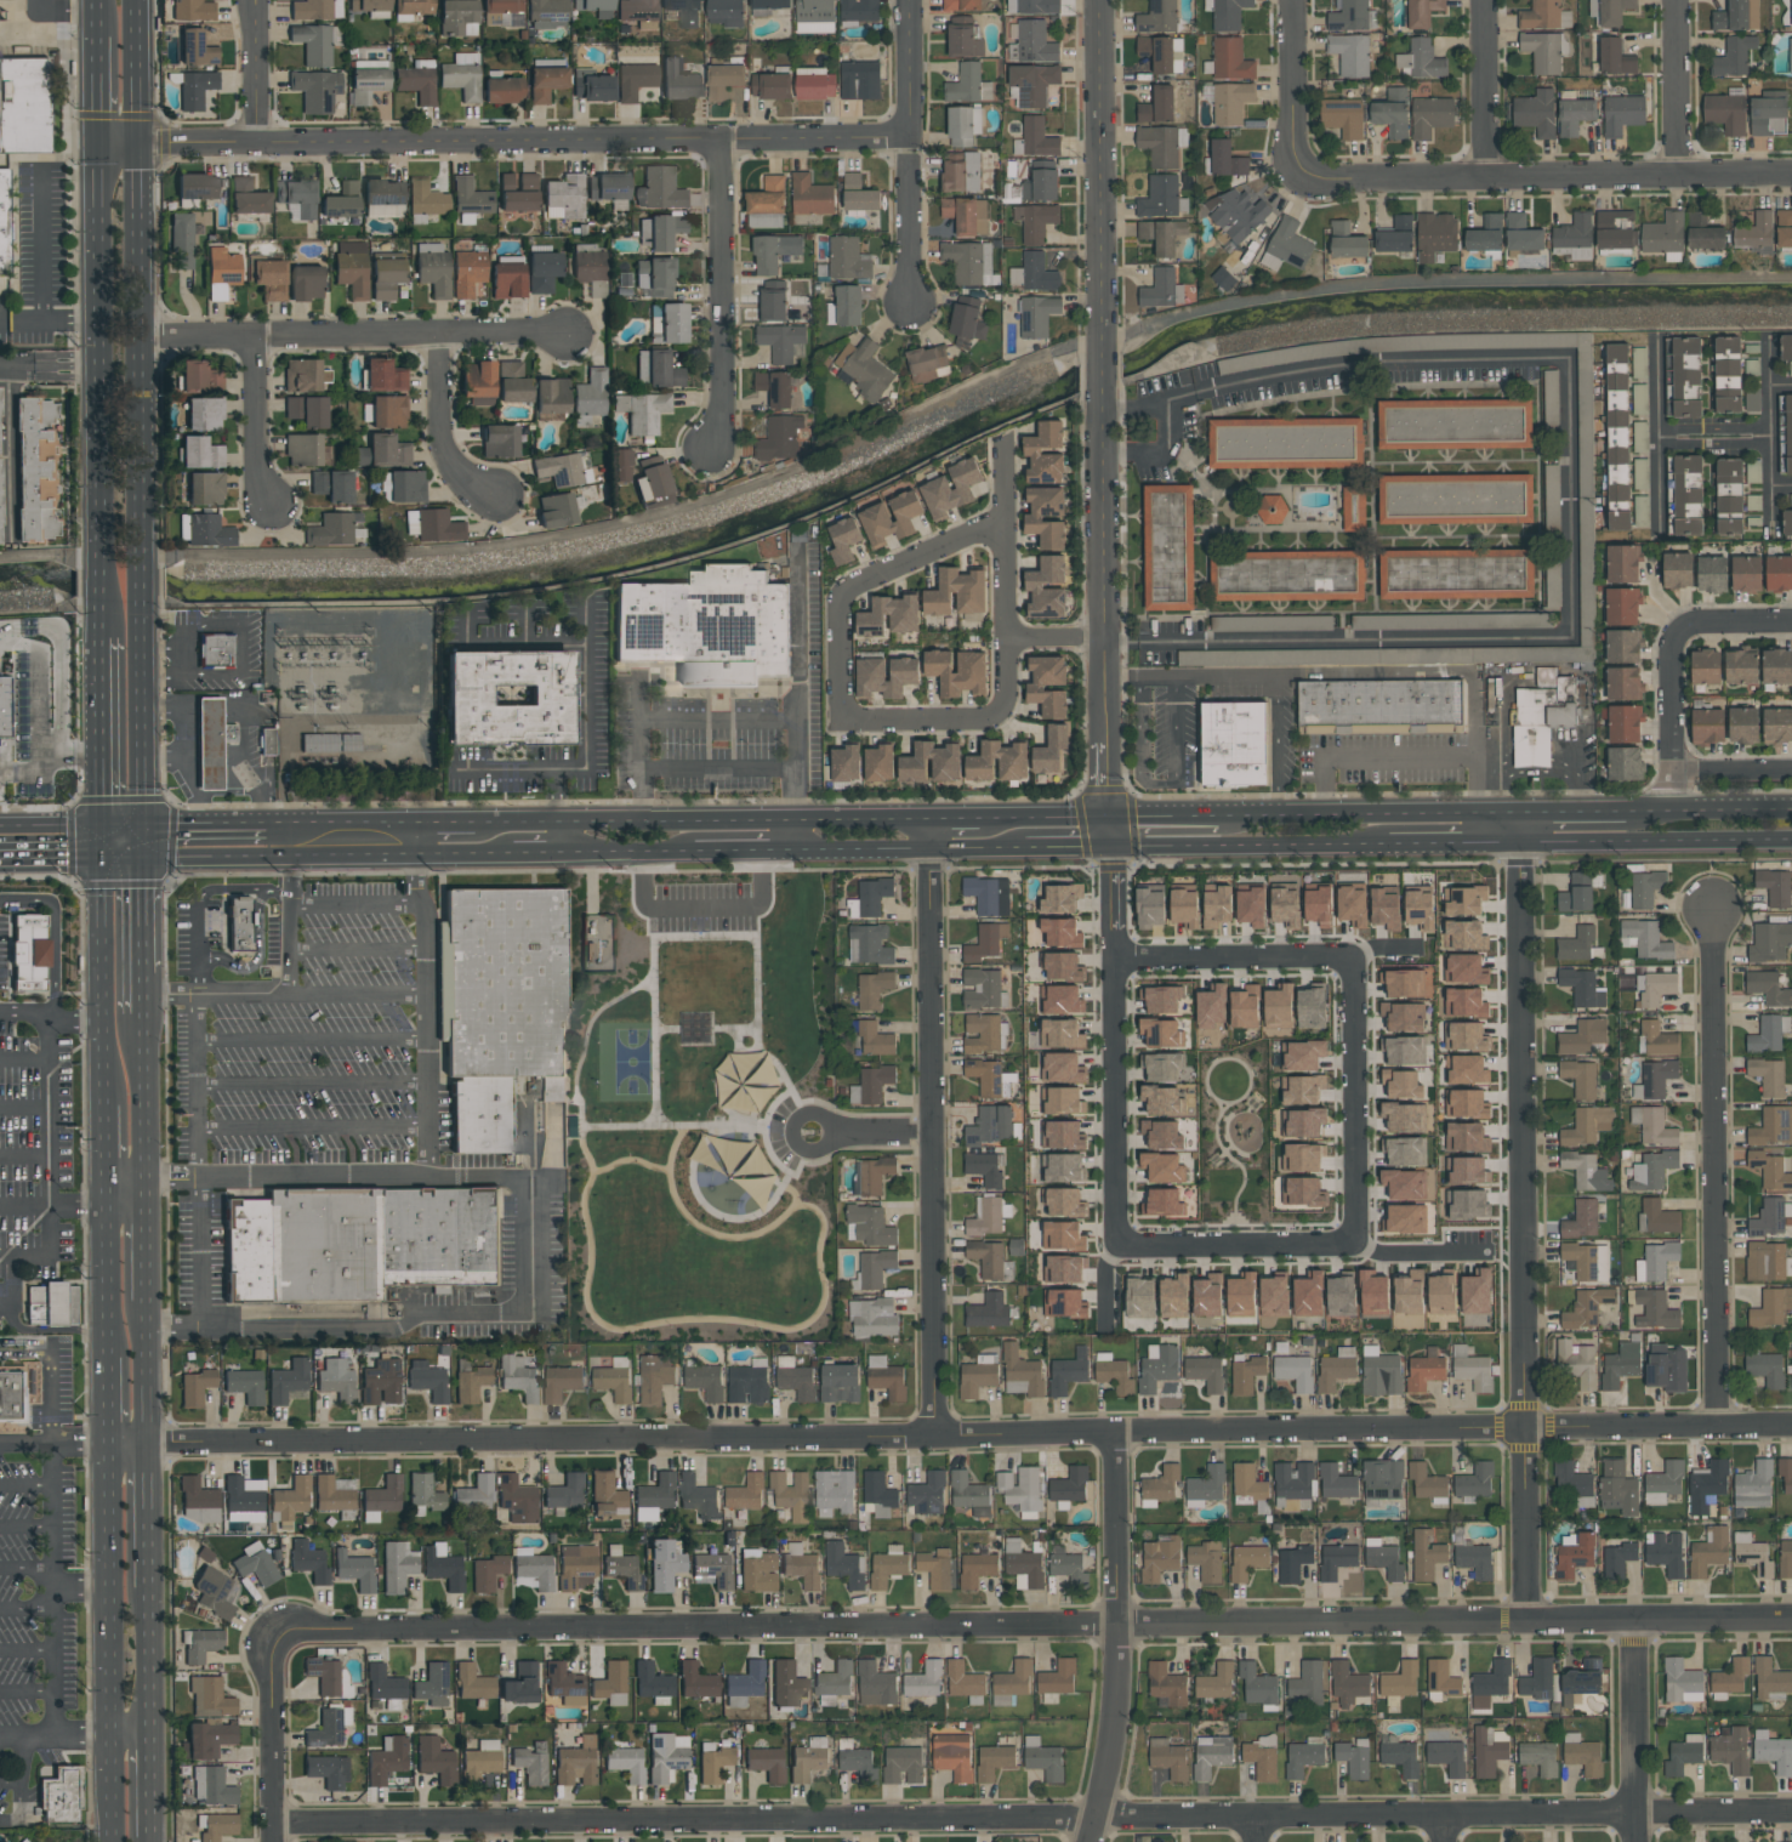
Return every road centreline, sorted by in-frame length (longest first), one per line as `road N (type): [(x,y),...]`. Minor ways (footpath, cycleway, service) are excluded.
road 1 (residential): [(144,1446),(1791,1424)]
road 2 (residential): [(272,1825),(1791,1813)]
road 3 (residential): [(275,1628),(1791,1621)]
road 4 (residential): [(1109,845),(1109,1230),(1125,1244),(1342,1244),(1349,1233),(1349,962),(1111,955)]
road 5 (residential): [(1098,0),(1108,814)]
road 6 (residential): [(1519,811),(1526,1619)]
road 7 (residential): [(137,148),(911,138)]
road 8 (primary): [(124,840),(141,785),(146,558),(137,148)]
road 9 (residential): [(931,847),(937,1433)]
road 10 (residential): [(1006,525),(841,595),(841,722),(1006,721),(1007,639)]
road 11 (residential): [(1714,909),(1717,1426)]
road 12 (residential): [(1302,172),(1322,180),(1791,173)]
road 13 (primary): [(96,149),(104,635)]
road 14 (residential): [(142,342),(565,336)]
road 15 (primary): [(1519,811),(1108,814)]
road 16 (residential): [(1114,1434),(1120,1626),(1111,1734),(1088,1841)]
road 17 (residential): [(910,0),(912,308)]
road 18 (residential): [(718,141),(721,402),(712,448)]
road 19 (residential): [(1791,623),(1673,625),(1672,809)]
road 20 (residential): [(1102,638),(1007,639),(1005,450)]
road 21 (primary): [(1109,845),(1389,843)]
road 22 (primary): [(1519,840),(1791,838)]
road 23 (residential): [(1634,1622),(1634,1841)]
road 24 (residential): [(275,1628),(272,1841)]
road 25 (primary): [(906,848),(1109,845)]
road 26 (primary): [(1108,814),(909,818)]
road 27 (residential): [(439,341),(449,464),(495,502)]
road 28 (primary): [(124,840),(103,891),(103,1014)]
road 29 (residential): [(1485,0),(1486,178)]
road 30 (residential): [(1676,0),(1678,175)]
road 31 (residential): [(1290,0),(1291,123),(1302,172)]
road 32 (residential): [(8,371),(11,544)]
road 33 (primary): [(124,840),(290,840)]
road 34 (primary): [(1791,808),(1626,809)]
road 35 (residential): [(252,345),(257,473),(272,506)]
road 36 (primary): [(701,820),(580,821),(559,840)]
road 37 (primary): [(148,1736),(144,1588)]
road 38 (primary): [(108,1590),(112,1738)]
road 39 (primary): [(137,148),(135,0)]
road 40 (primary): [(107,1444),(108,1590)]
road 41 (residential): [(256,0),(256,143)]
road 42 (primary): [(144,1588),(144,1446)]
road 43 (primary): [(290,840),(431,840)]
road 44 (primary): [(559,840),(581,851),(690,851)]
road 45 (primary): [(104,1207),(106,1340)]
road 46 (primary): [(1389,843),(1519,840)]
road 47 (primary): [(124,840),(69,825),(0,826)]
road 48 (primary): [(104,635),(104,760)]
road 49 (residential): [(1791,773),(1672,774)]

